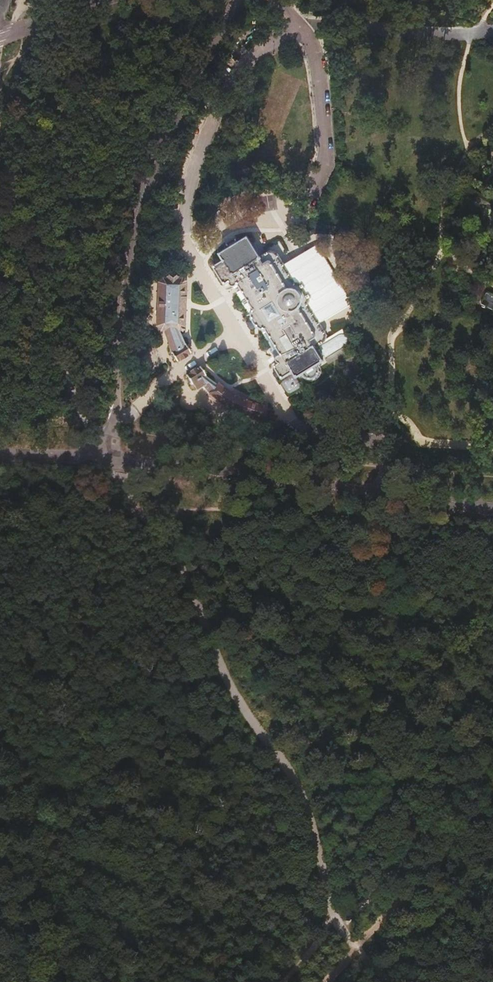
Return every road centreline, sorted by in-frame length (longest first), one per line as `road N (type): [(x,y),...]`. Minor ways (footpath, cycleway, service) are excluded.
road 1 (track): [(392,981),(336,921),(299,789),(228,684),(184,572),(73,394),(30,265),(0,98)]
road 2 (unclassified): [(108,455),(140,220),(163,148),(235,0)]
road 3 (unclassified): [(492,511),(108,455)]
road 4 (track): [(492,751),(281,981)]

